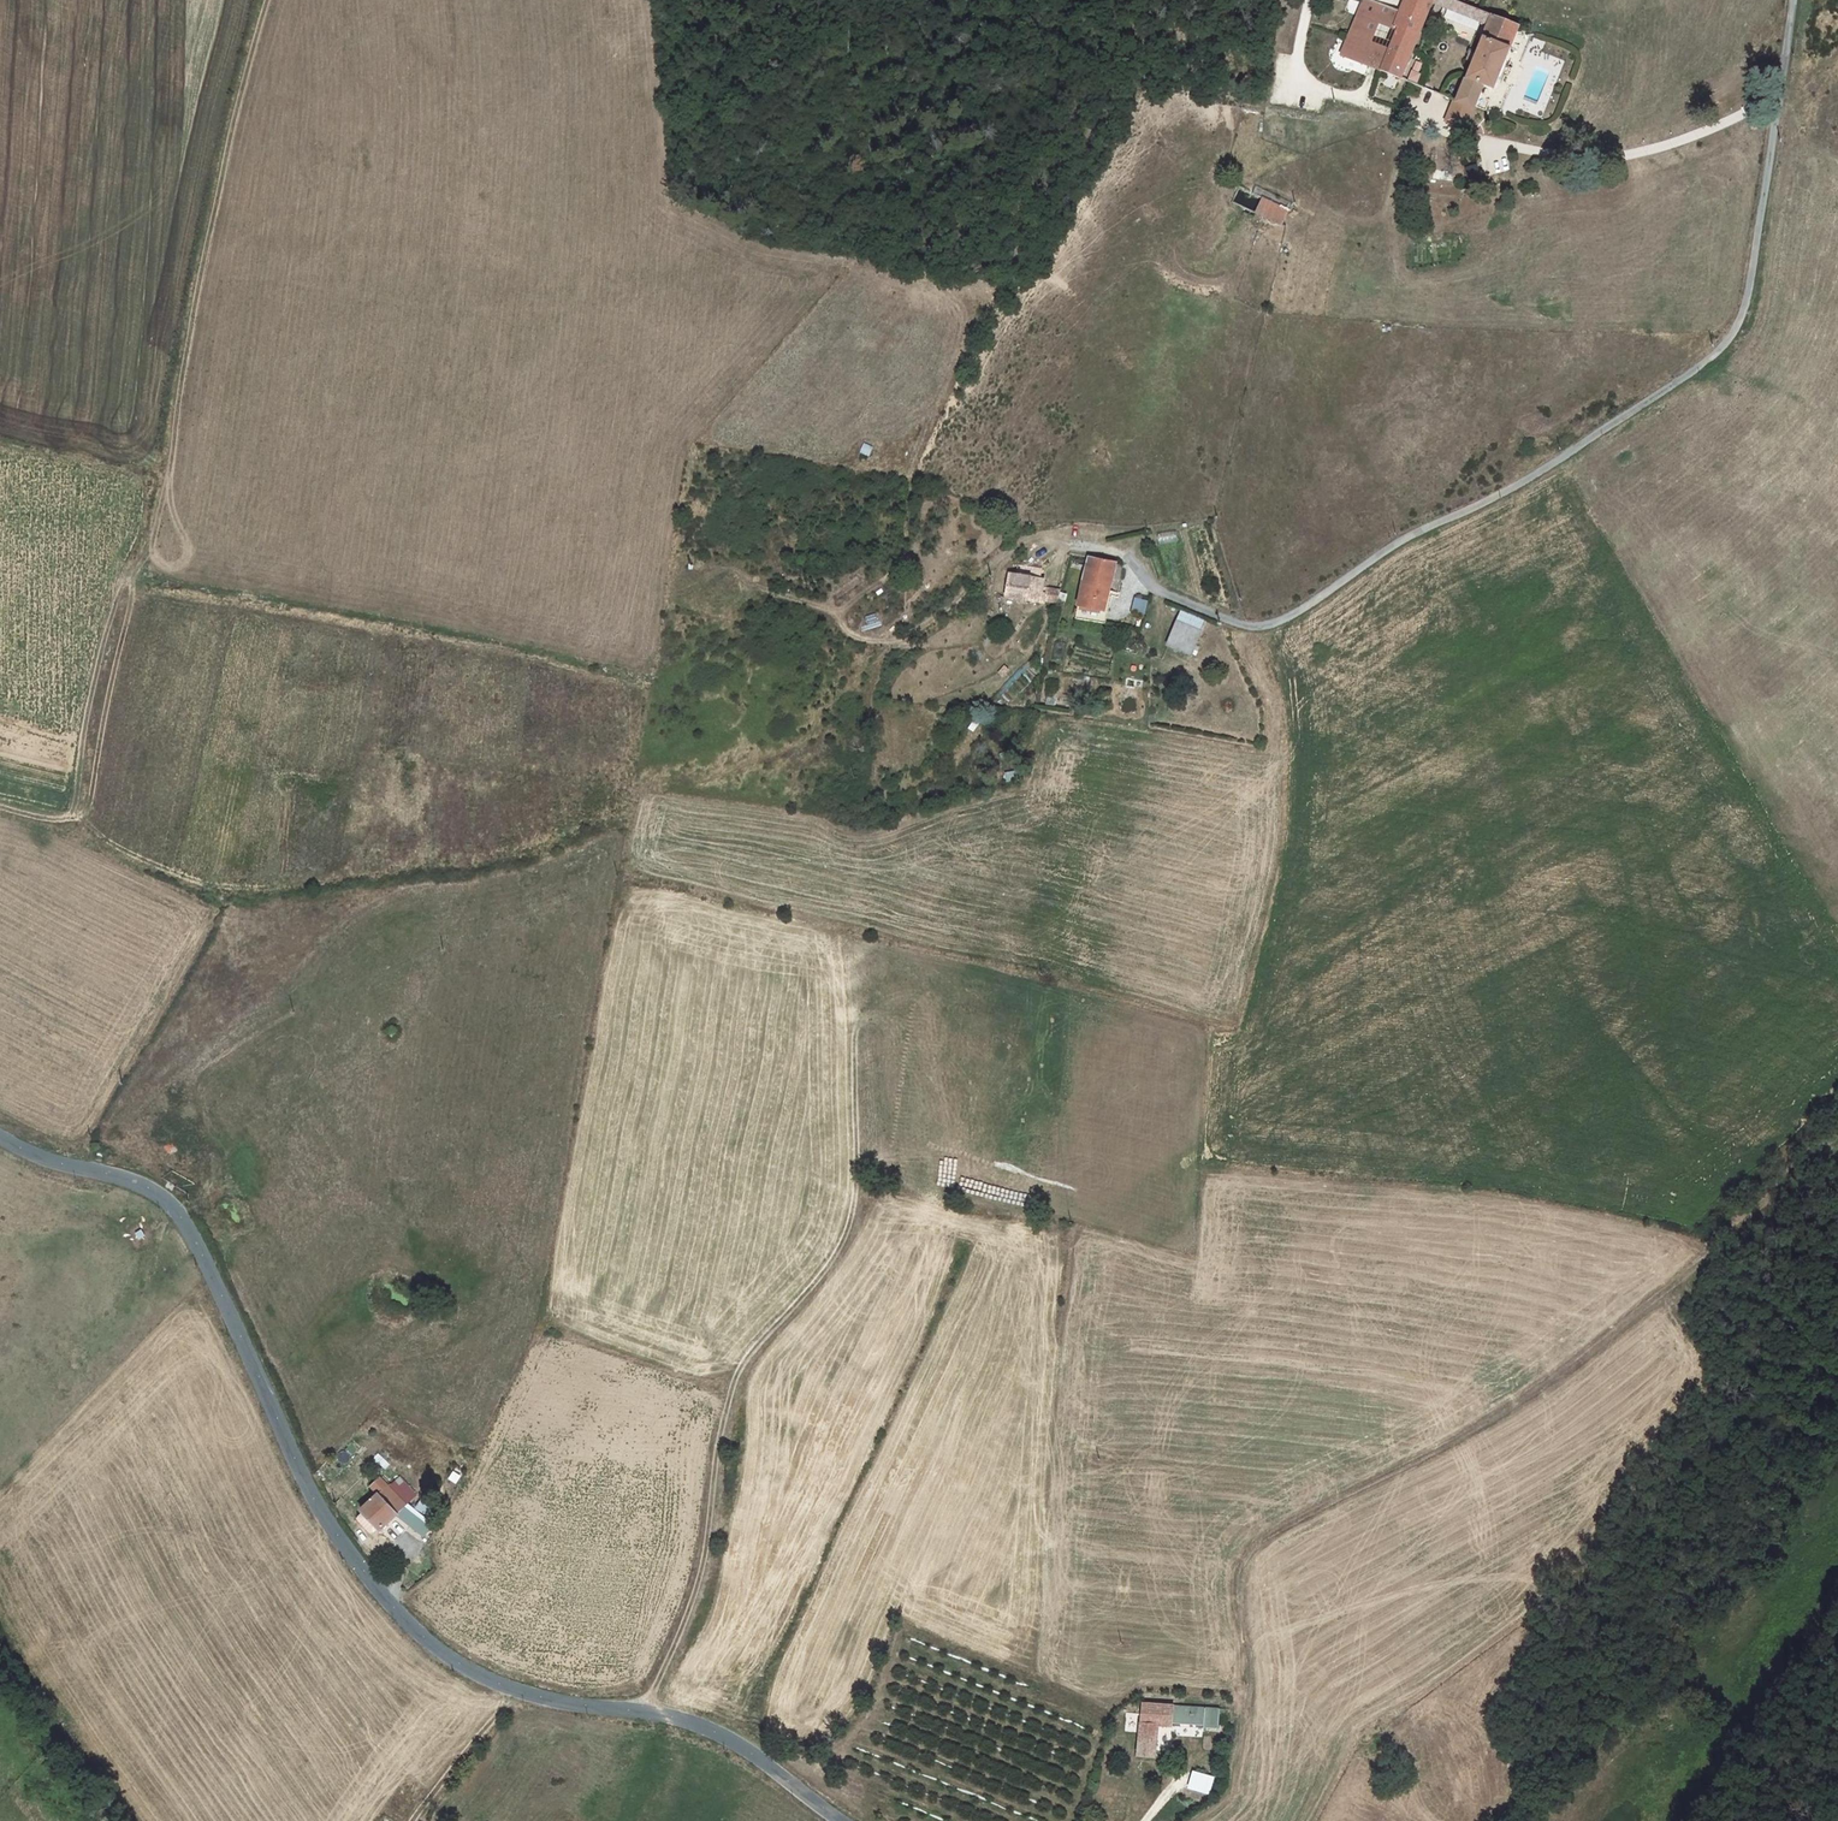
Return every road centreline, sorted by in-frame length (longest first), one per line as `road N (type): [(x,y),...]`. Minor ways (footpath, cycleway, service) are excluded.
road 1 (tertiary): [(0,1137),(137,1183),(180,1214),(314,1500),(374,1584),(433,1645),(536,1696),(648,1712),(716,1733),(838,1820)]
road 2 (unclassified): [(1794,0),(1748,292),(1729,337),(1701,365),(1528,477),(1397,541),(1270,625),(1248,628),(1215,617),(1160,593),(1127,560),(1063,545)]
road 3 (track): [(1777,99),(1649,153),(1589,157),(1468,137),(1324,76),(1343,0)]

